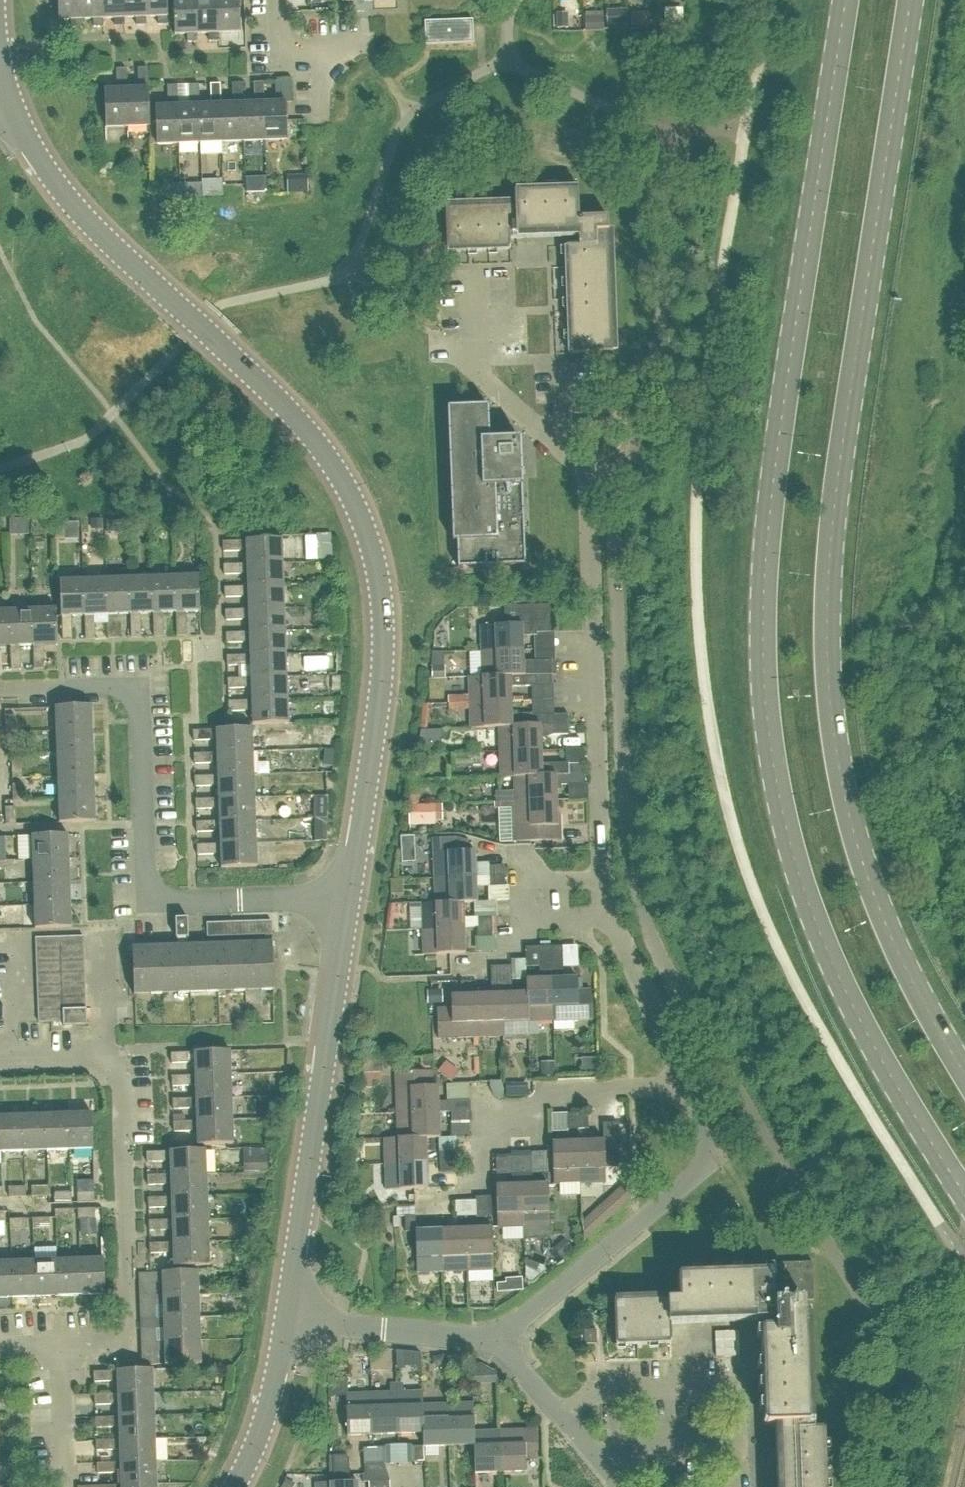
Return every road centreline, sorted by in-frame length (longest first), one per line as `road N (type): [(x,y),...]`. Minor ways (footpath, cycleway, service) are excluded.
road 1 (secondary): [(845,0),(775,469),(765,561),(766,713),(794,859),(835,969),(964,1196)]
road 2 (secondary): [(964,1076),(874,897),(846,807),(828,674),(842,443),(910,0)]
road 3 (tertiary): [(352,898),(386,633),(379,573),(360,514),(331,459),(282,403),(57,189),(9,101)]
road 4 (residential): [(687,1087),(603,898),(589,480),(463,361),(474,278)]
road 5 (residential): [(53,1348),(111,1346),(129,1323),(120,1074),(100,1058),(0,1062)]
road 6 (residential): [(0,690),(119,687),(142,706),(145,883),(169,904),(239,901)]
road 7 (tertiary): [(288,1321),(352,898)]
road 8 (residential): [(495,1337),(700,1177),(712,1158),(710,1140),(687,1087)]
road 9 (residential): [(430,1195),(465,1195),(482,1183),(481,1127),(492,1116),(530,1115),(547,1094),(687,1087)]
road 10 (residential): [(495,1337),(288,1321)]
road 11 (residential): [(617,1486),(495,1337)]
road 12 (tertiary): [(236,1486),(270,1411),(288,1321)]
road 13 (residential): [(361,47),(281,49),(279,0)]

